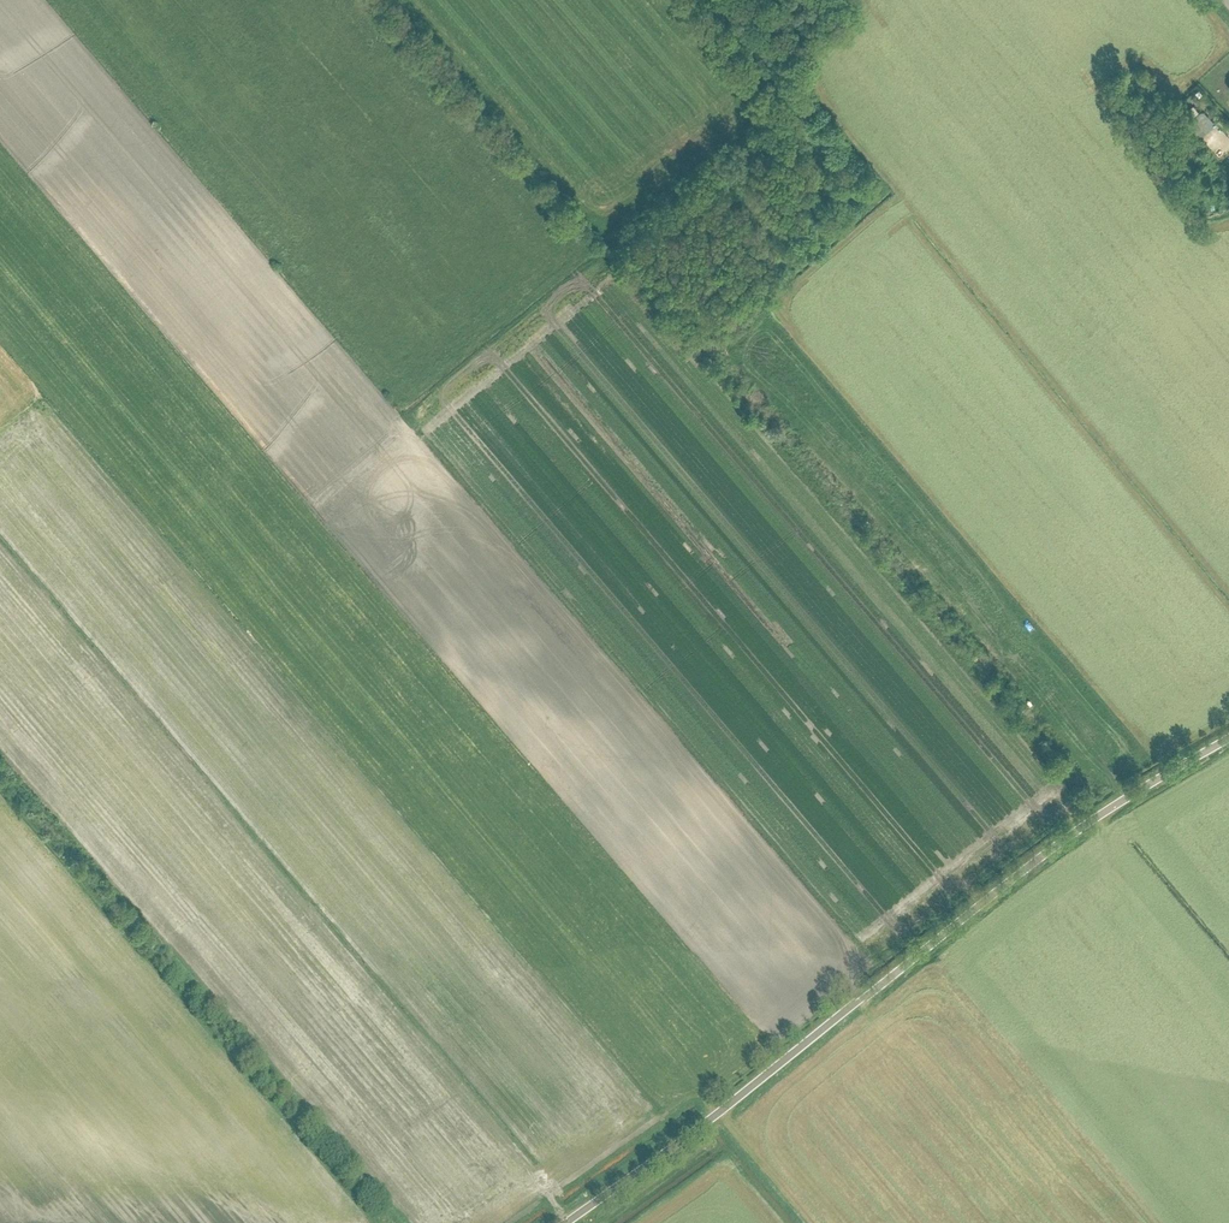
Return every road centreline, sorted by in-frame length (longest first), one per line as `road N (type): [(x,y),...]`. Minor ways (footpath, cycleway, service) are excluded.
road 1 (unclassified): [(566,1222),(687,1139),(1067,836),(1228,737)]

